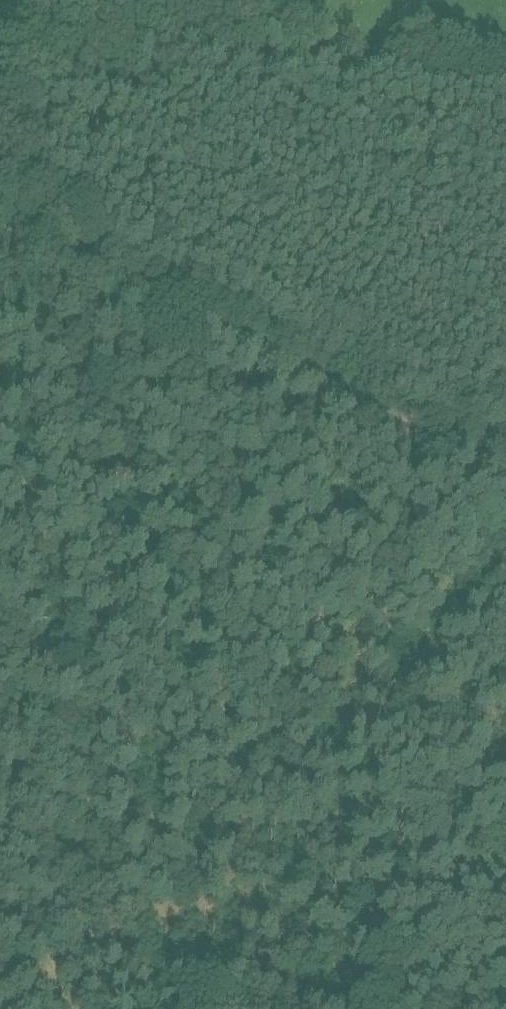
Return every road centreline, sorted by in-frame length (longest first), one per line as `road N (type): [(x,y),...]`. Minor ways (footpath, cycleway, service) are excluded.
road 1 (track): [(505,483),(0,214)]

